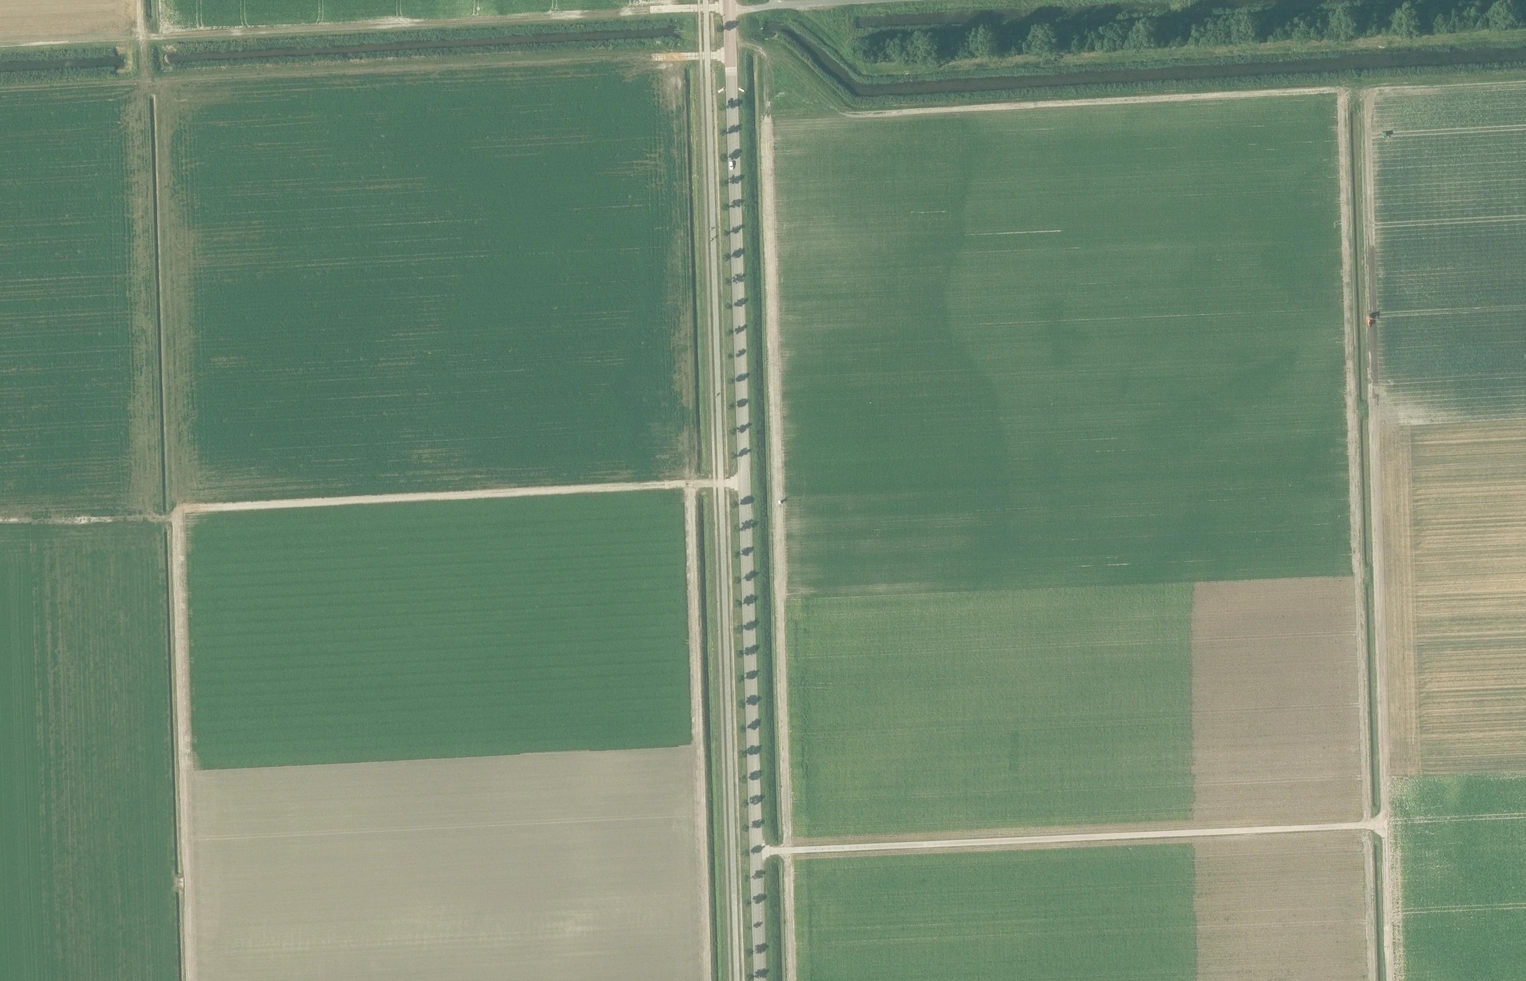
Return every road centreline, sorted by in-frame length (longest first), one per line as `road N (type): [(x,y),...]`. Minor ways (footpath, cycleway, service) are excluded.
road 1 (unclassified): [(760,980),(729,0)]

